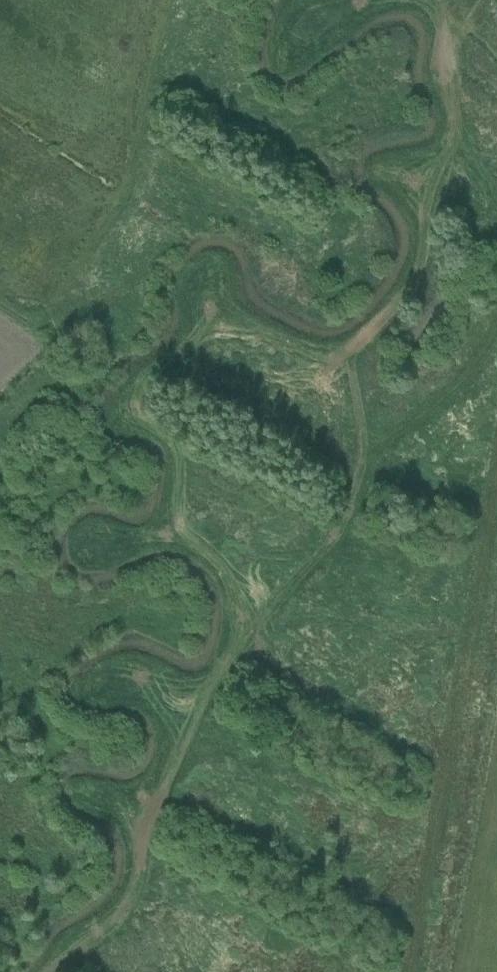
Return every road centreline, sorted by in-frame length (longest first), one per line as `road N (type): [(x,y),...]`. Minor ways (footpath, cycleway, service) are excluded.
road 1 (track): [(449,19),(453,130),(405,296),(362,345),(358,467),(345,521),(244,649),(189,733),(133,849),(135,873),(117,913),(63,950),(47,971)]
road 2 (track): [(496,325),(358,467)]

